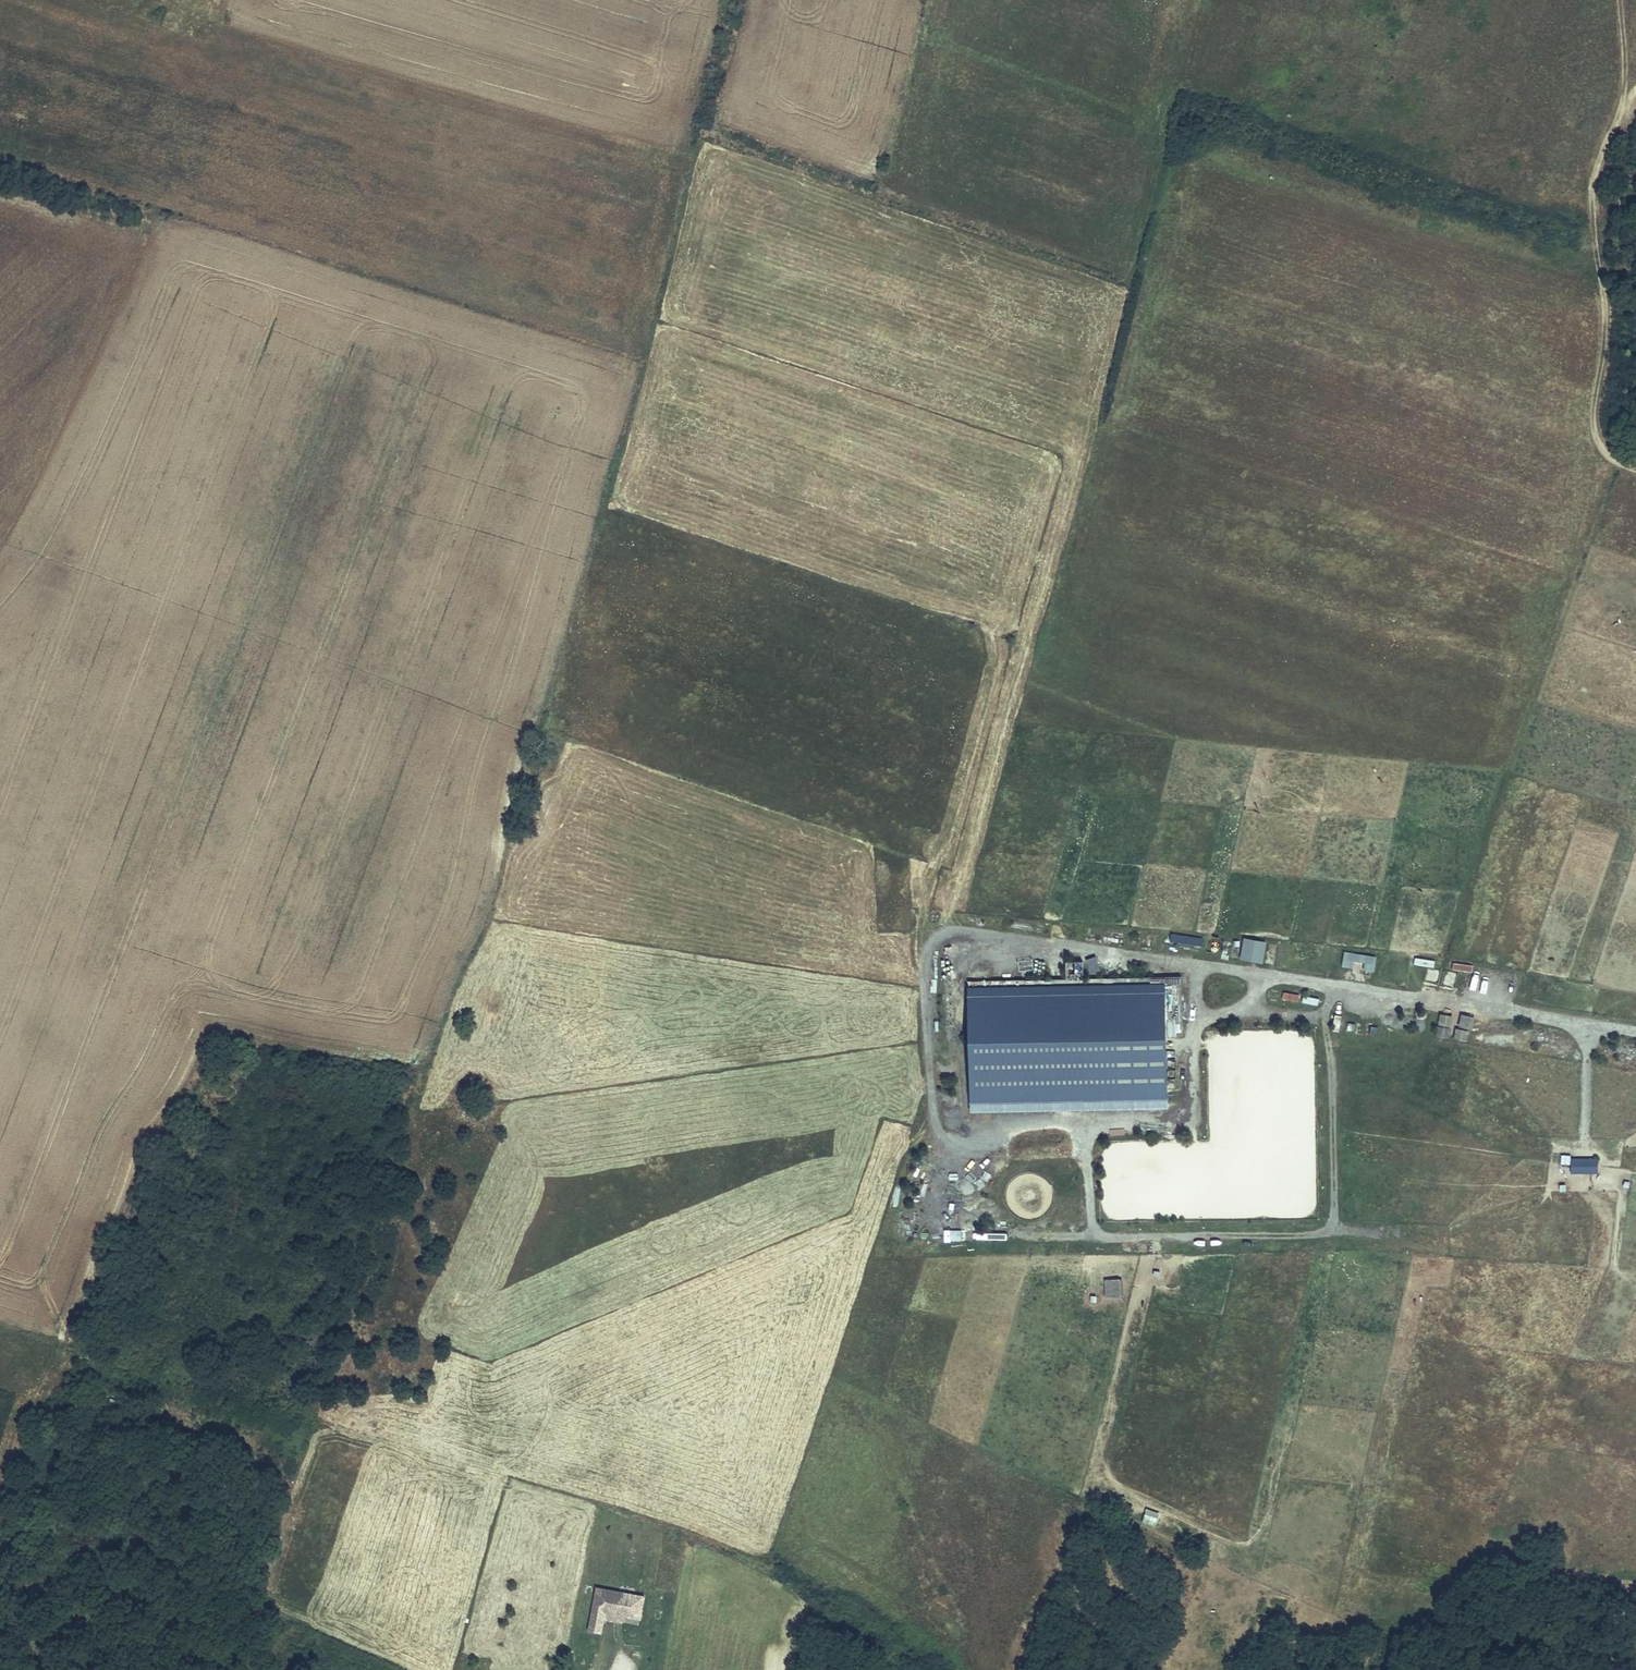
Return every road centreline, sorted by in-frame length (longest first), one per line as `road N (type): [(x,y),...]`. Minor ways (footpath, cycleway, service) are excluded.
road 1 (track): [(1635,89),(1596,190),(1592,223),(1605,309),(1598,440),(1604,455),(1635,465)]

